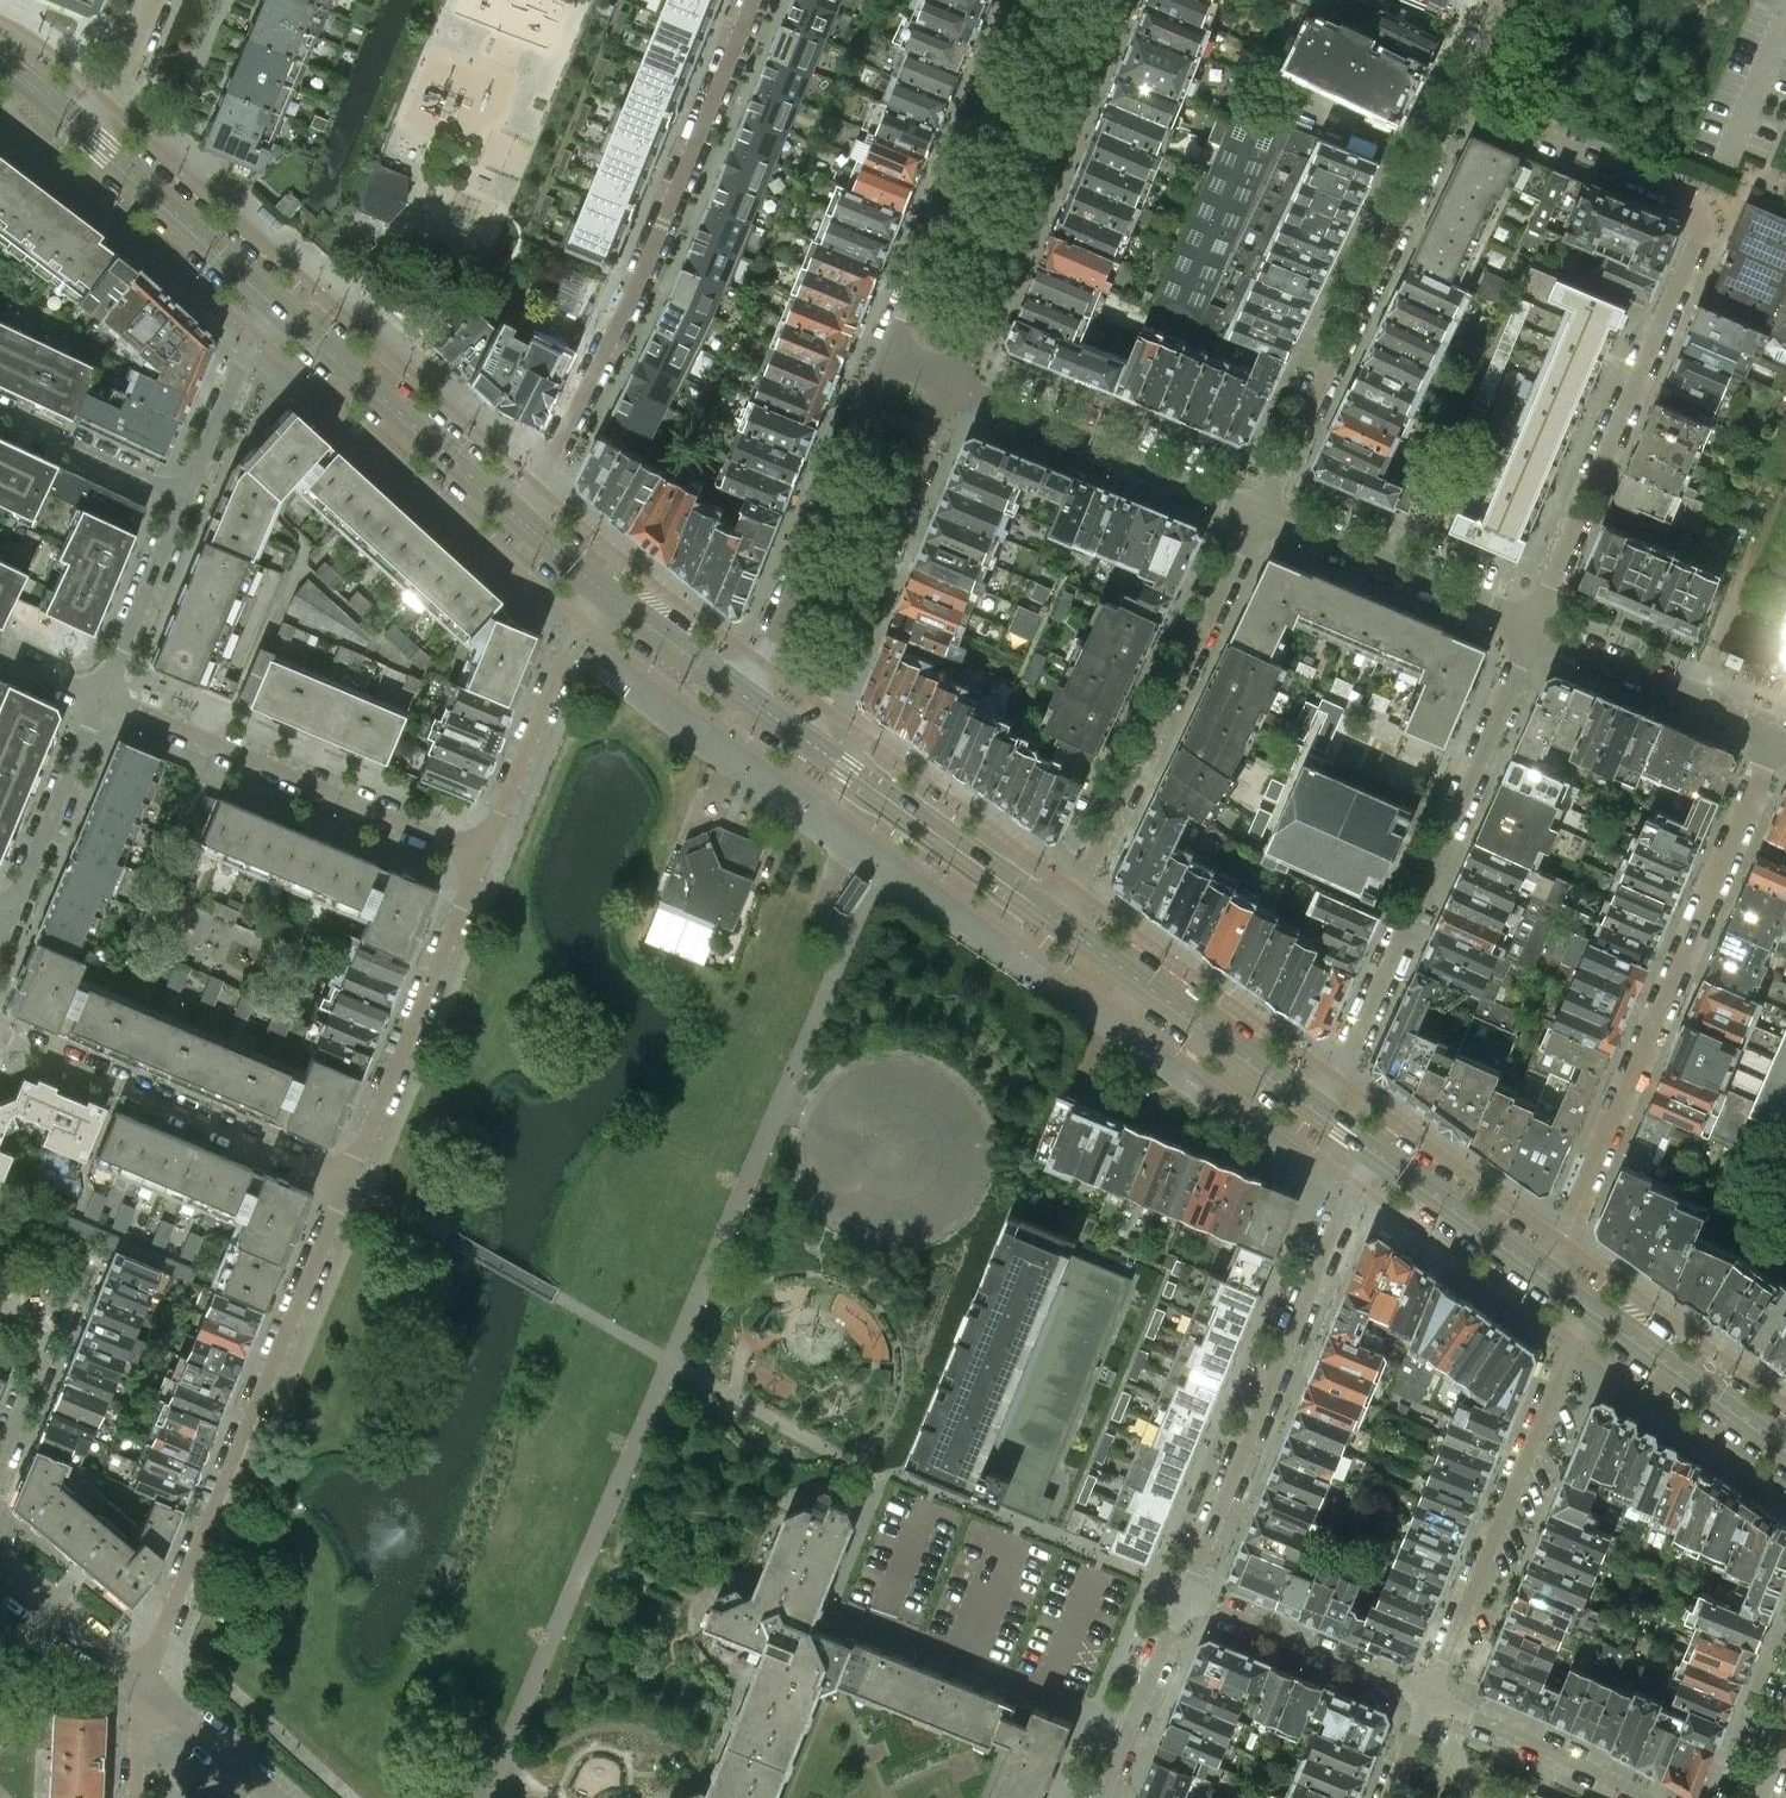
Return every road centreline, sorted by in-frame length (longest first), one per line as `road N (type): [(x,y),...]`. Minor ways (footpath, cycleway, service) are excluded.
road 1 (residential): [(1459,97),(1686,193),(1702,208),(1537,628)]
road 2 (residential): [(1541,1271),(1563,1242),(1778,738)]
road 3 (residential): [(513,511),(622,326),(758,0)]
road 4 (residential): [(346,1175),(145,1685)]
road 5 (residential): [(1537,628),(1339,1078),(1315,1109)]
road 6 (residential): [(1184,1591),(1346,1205),(1378,1154)]
road 7 (residential): [(1258,510),(1459,97)]
road 8 (residential): [(1056,917),(1258,510)]
road 9 (residential): [(1588,1304),(1429,1699)]
road 10 (residential): [(481,855),(98,696)]
road 11 (residential): [(949,382),(1109,0)]
road 12 (residential): [(808,742),(949,382)]
road 13 (residential): [(1032,0),(887,357)]
road 14 (residential): [(346,1175),(0,1035)]
road 15 (residential): [(887,357),(767,641),(733,689)]
road 16 (residential): [(481,855),(346,1175)]
road 17 (residential): [(949,382),(1258,510)]
road 18 (tertiary): [(1315,1109),(1056,917)]
road 19 (tertiary): [(513,511),(281,305)]
road 20 (tertiary): [(1056,917),(808,742)]
road 21 (residential): [(1258,510),(1537,628)]
road 22 (residential): [(605,589),(582,620),(481,855)]
road 23 (residential): [(1429,1699),(1184,1591)]
road 24 (tertiary): [(281,305),(82,126)]
road 25 (residential): [(1537,628),(1778,738)]
road 26 (tertiary): [(1785,1448),(1588,1304)]
road 27 (residential): [(9,913),(98,696)]
road 28 (residential): [(1641,1797),(1429,1699)]
road 29 (residential): [(1100,1797),(1184,1591)]
road 30 (residential): [(98,696),(187,496)]
road 31 (residential): [(187,496),(257,335),(281,305)]
road 32 (residential): [(0,410),(187,496)]
road 33 (tertiary): [(1541,1271),(1378,1154)]
road 34 (residential): [(145,1685),(0,1574)]
road 35 (residential): [(0,1456),(53,1333),(31,1301)]
road 36 (residential): [(275,1797),(145,1685)]
road 37 (residential): [(1785,13),(1724,167)]
road 38 (tertiary): [(733,689),(605,589)]
road 39 (residential): [(82,126),(114,80),(147,0)]
road 40 (tertiary): [(605,589),(513,511)]

